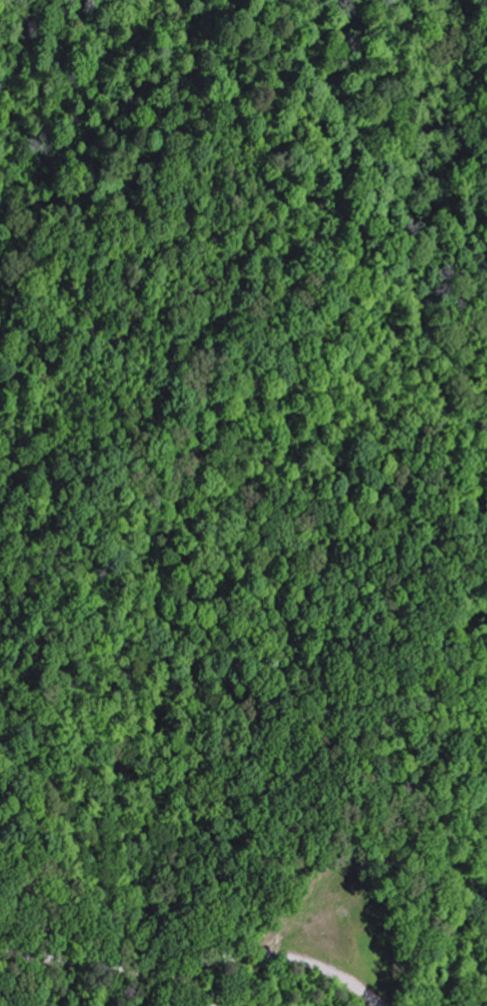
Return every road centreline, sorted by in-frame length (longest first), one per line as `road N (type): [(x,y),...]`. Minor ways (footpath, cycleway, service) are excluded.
road 1 (residential): [(0,960),(184,972),(273,963),(330,979),(370,1005)]

